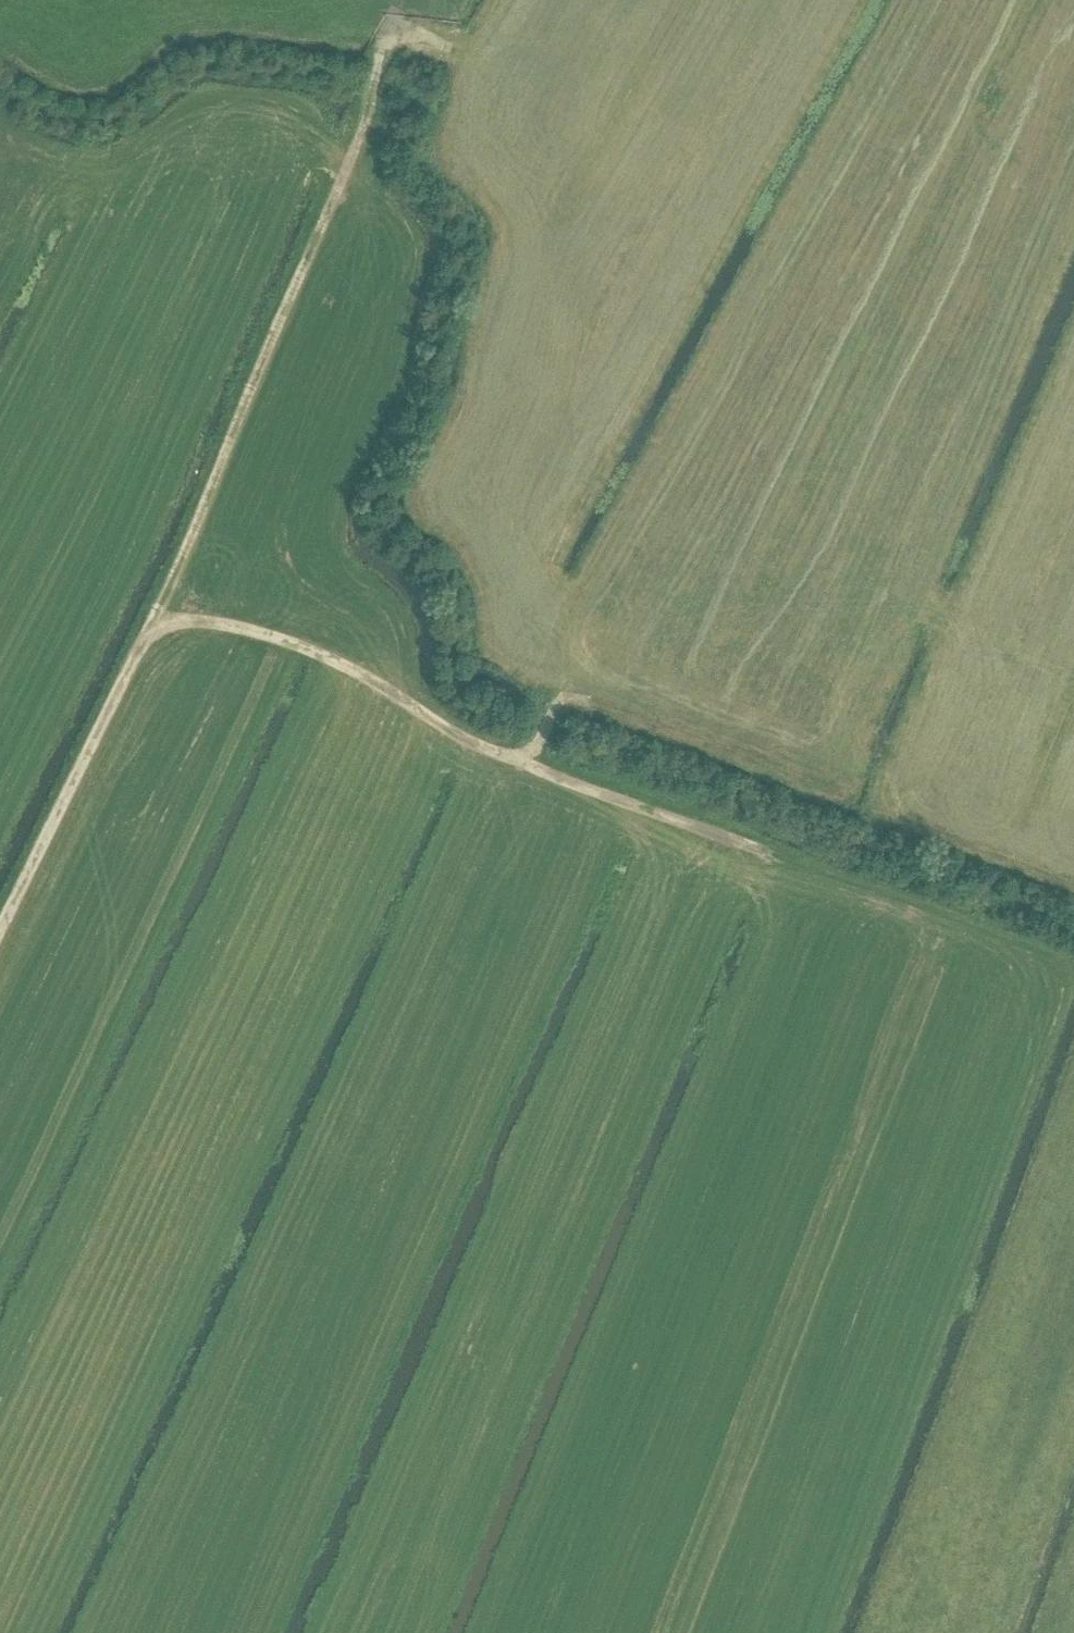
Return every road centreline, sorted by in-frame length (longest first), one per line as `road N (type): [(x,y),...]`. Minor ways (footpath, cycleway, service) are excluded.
road 1 (track): [(531,765),(470,741),(421,700),(324,644),(214,611),(165,611),(0,945)]
road 2 (track): [(406,0),(382,48),(332,216),(165,611)]
road 3 (track): [(762,854),(531,765),(568,694)]

